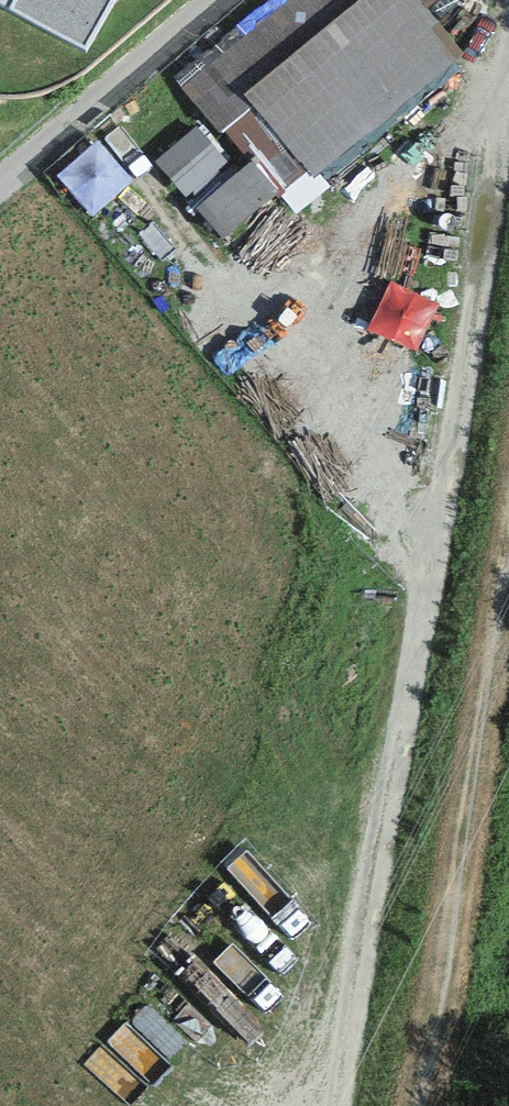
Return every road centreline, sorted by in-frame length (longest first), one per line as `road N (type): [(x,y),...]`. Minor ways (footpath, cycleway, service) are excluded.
road 1 (track): [(335,1105),(437,566),(508,96)]
road 2 (track): [(420,1105),(508,555)]

